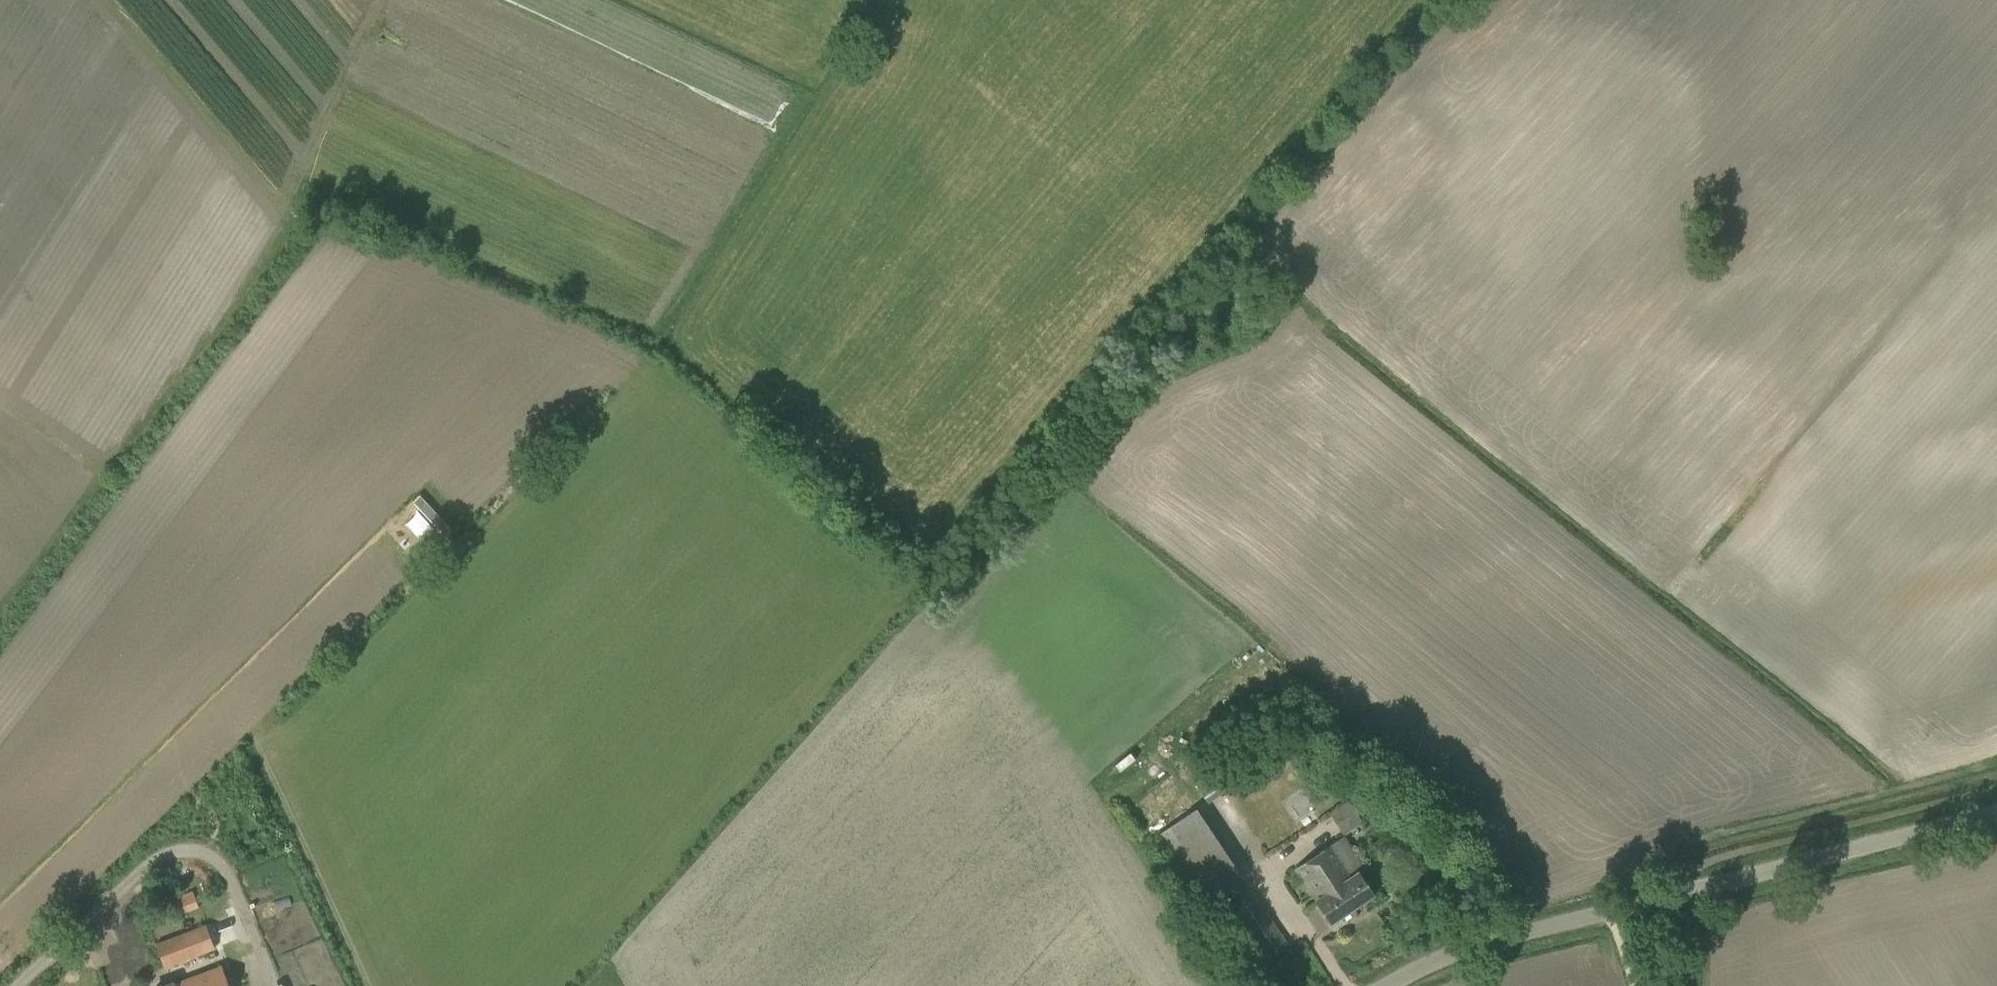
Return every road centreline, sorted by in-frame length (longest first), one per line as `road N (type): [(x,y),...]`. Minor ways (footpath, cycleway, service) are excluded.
road 1 (unclassified): [(1386,985),(1462,949),(1996,811)]

